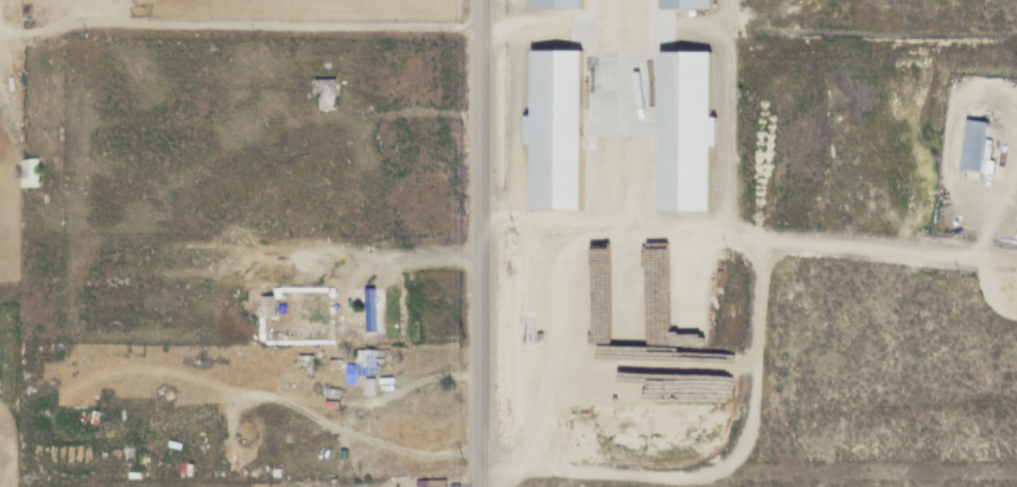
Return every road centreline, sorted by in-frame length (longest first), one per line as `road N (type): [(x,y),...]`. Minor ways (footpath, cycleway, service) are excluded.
road 1 (tertiary): [(481,486),(480,0)]

